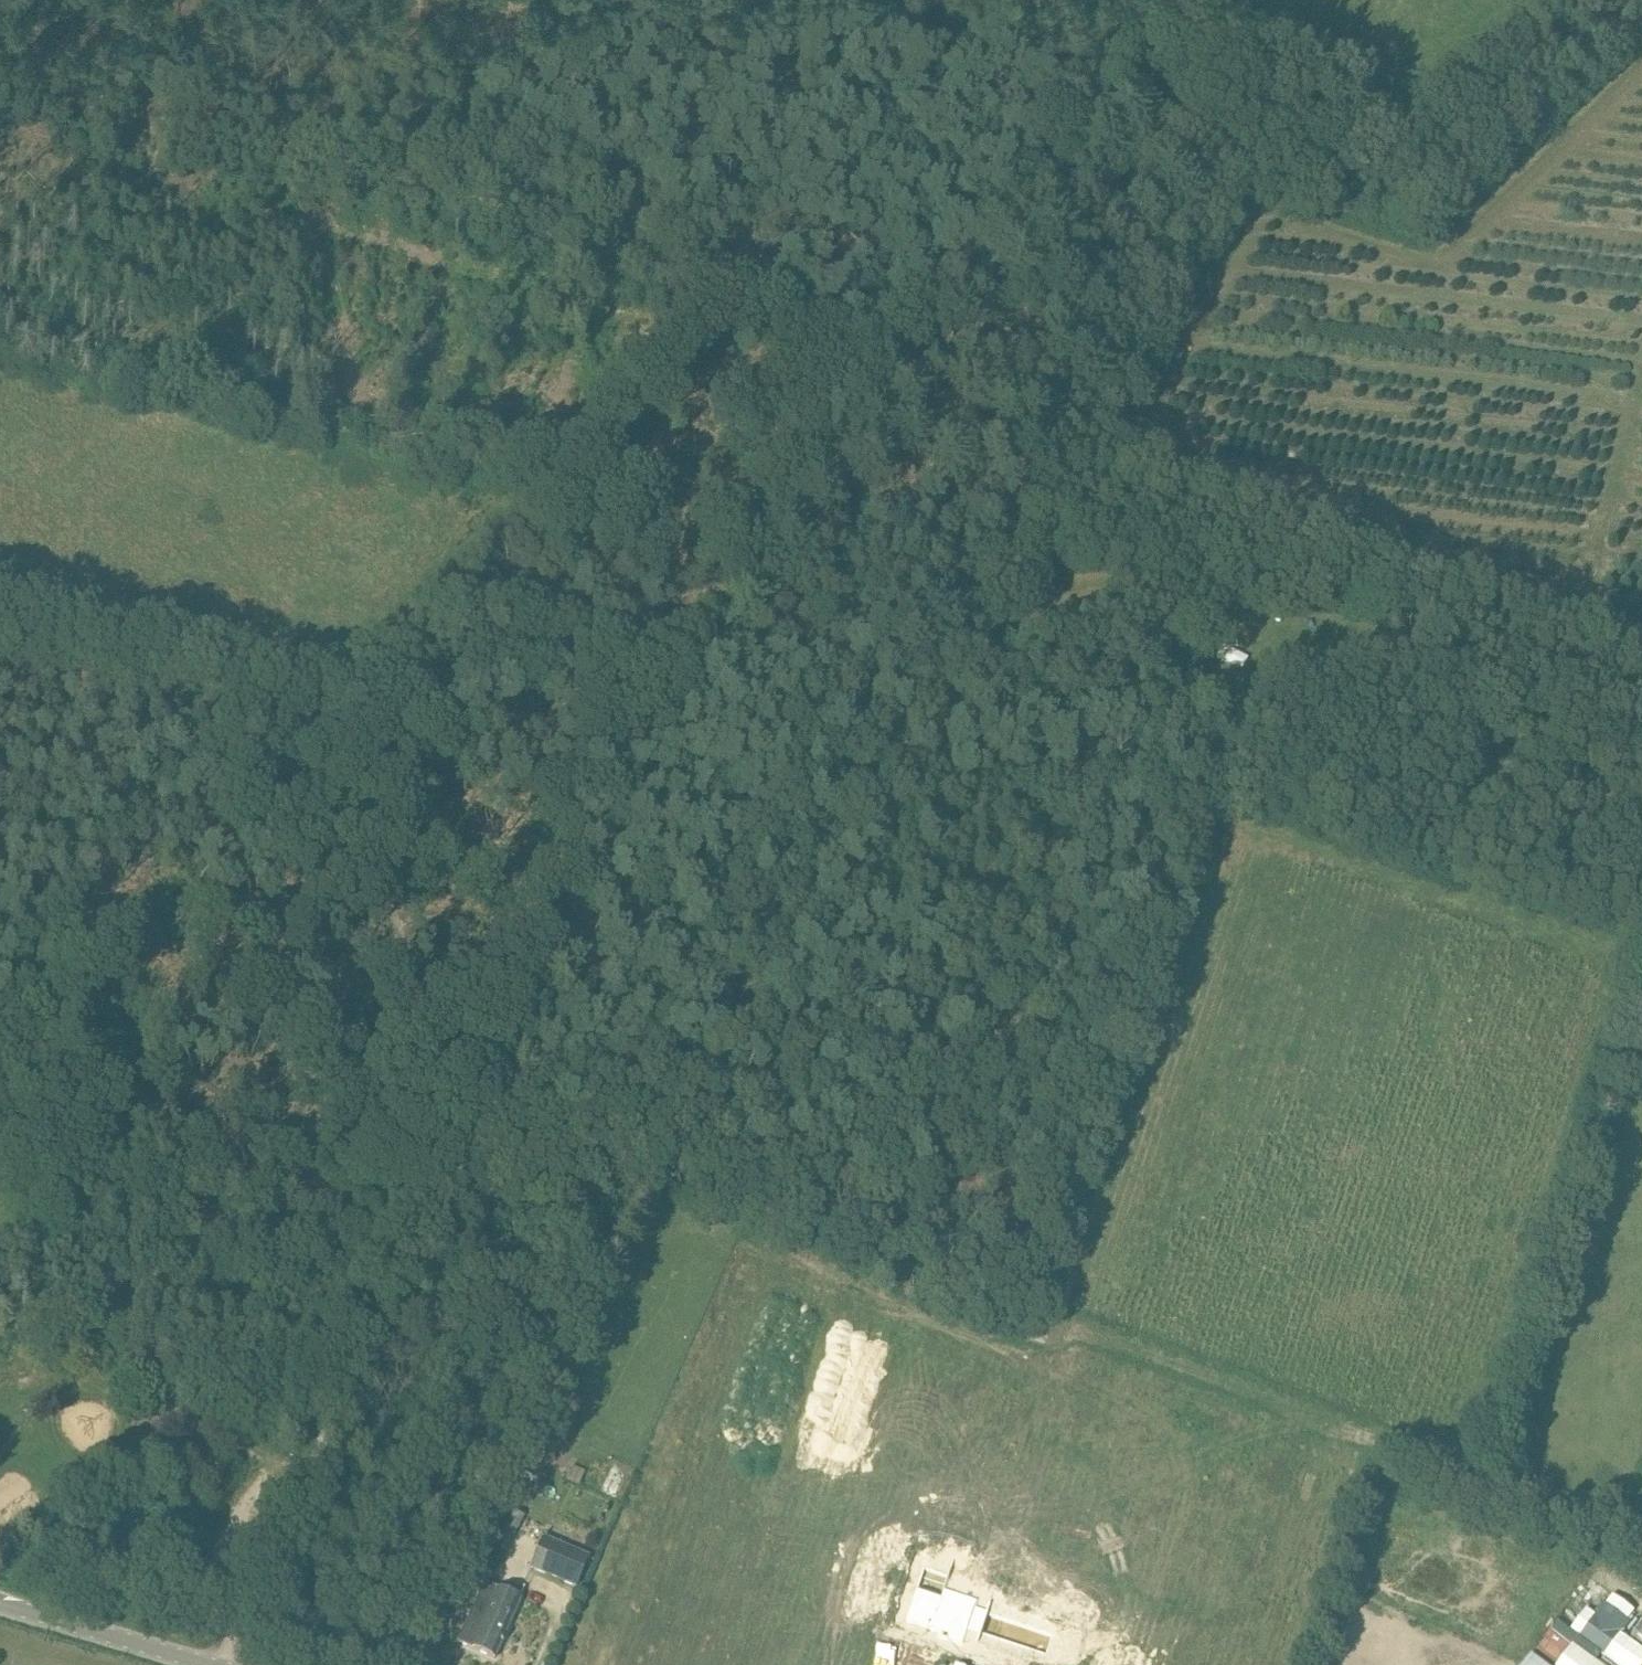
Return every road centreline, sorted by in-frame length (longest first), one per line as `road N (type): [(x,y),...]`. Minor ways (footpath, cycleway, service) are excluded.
road 1 (track): [(513,1115),(786,572)]
road 2 (track): [(414,182),(0,80)]
road 3 (track): [(298,1481),(513,1115)]
road 4 (track): [(658,268),(921,370)]
road 5 (track): [(414,182),(658,268)]
road 6 (track): [(786,572),(921,370)]
road 7 (tertiary): [(209,1664),(0,1604)]
road 8 (track): [(226,1664),(244,1599),(298,1481)]

